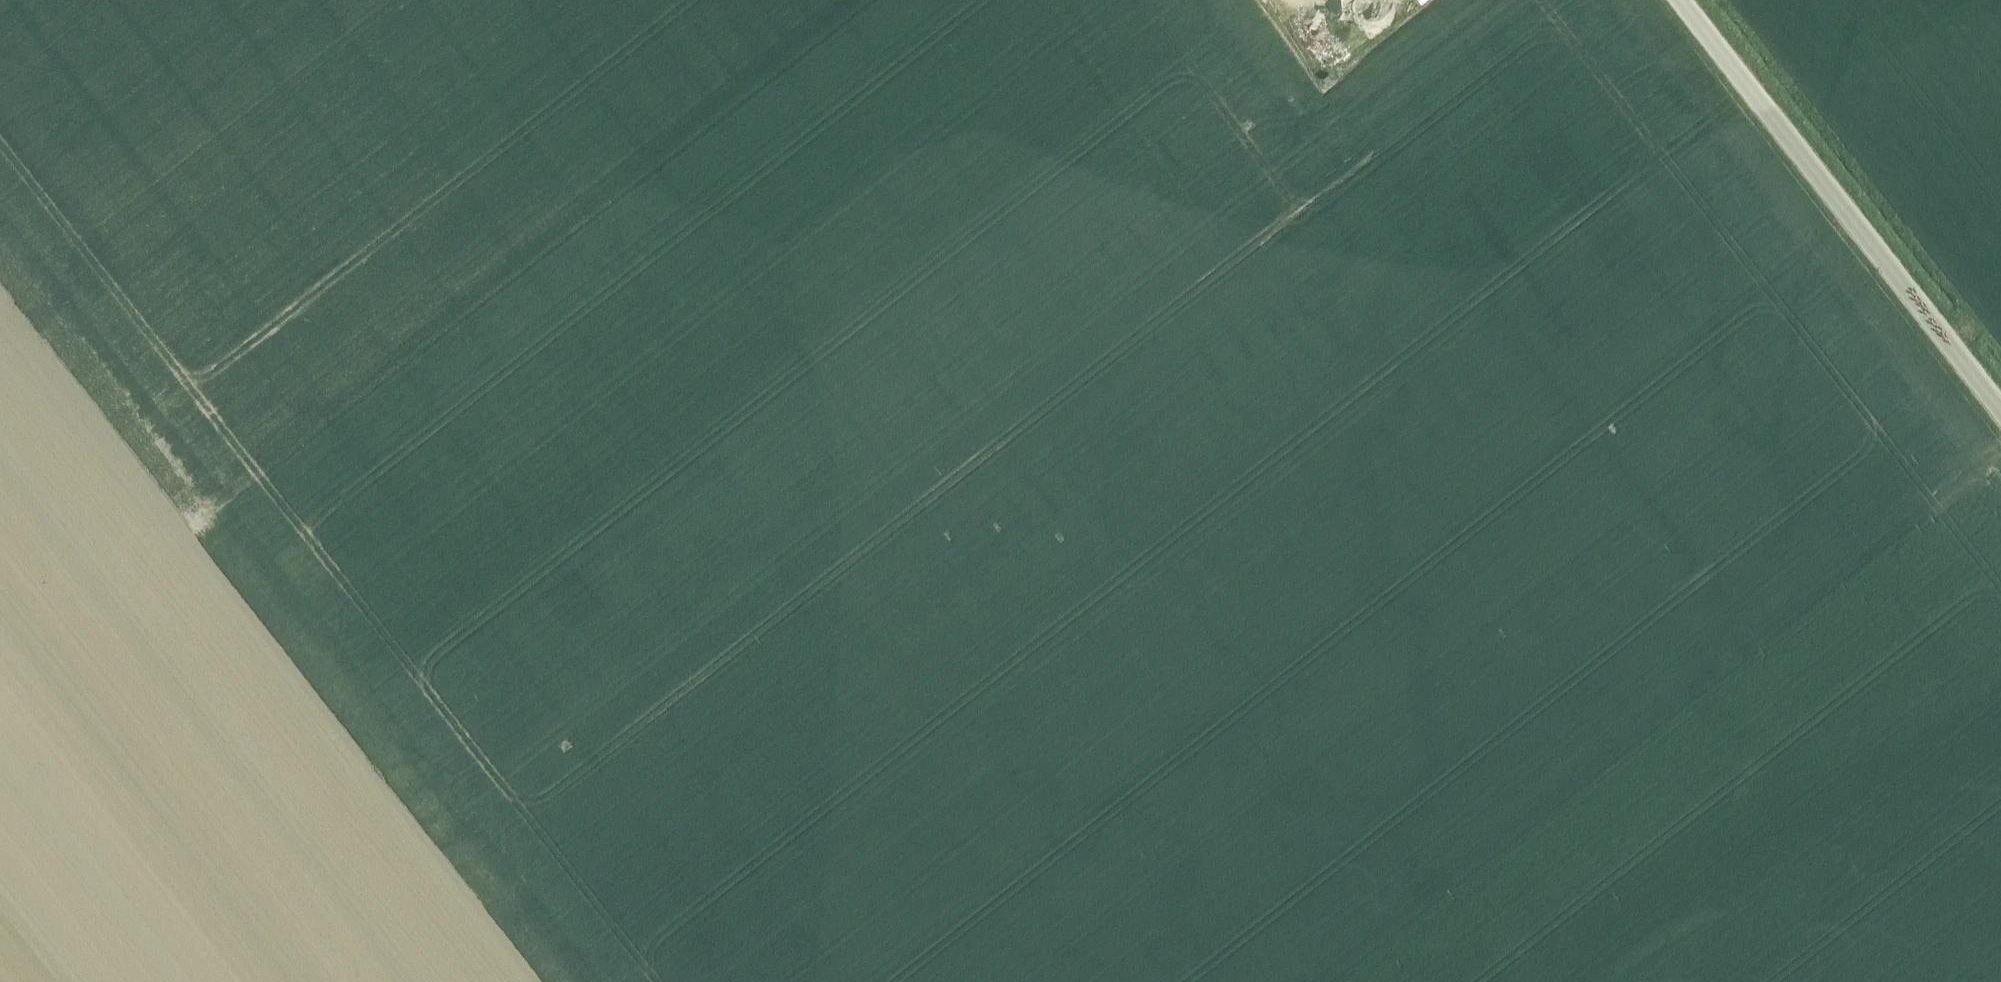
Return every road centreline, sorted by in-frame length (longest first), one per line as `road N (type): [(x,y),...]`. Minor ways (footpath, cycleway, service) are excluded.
road 1 (tertiary): [(2000,411),(1681,0)]

